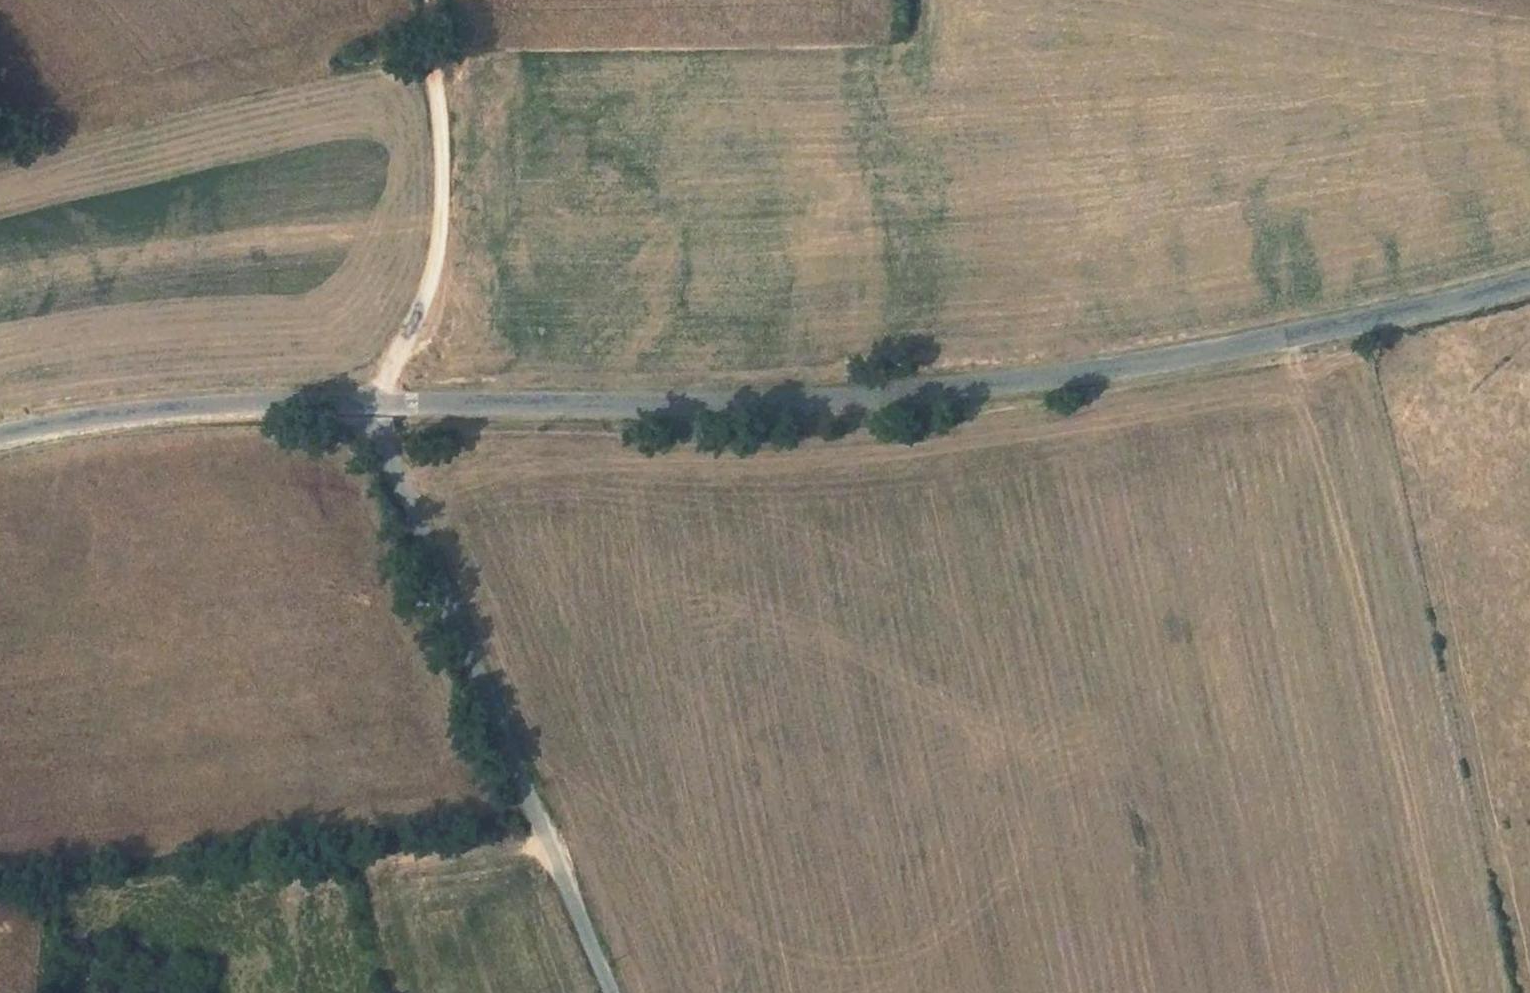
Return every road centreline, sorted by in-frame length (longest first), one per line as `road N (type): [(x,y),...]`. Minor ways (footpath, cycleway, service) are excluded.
road 1 (tertiary): [(376,403),(874,403),(1240,349),(1529,283)]
road 2 (unclassified): [(376,403),(384,445),(612,992)]
road 3 (unclassified): [(434,0),(440,191),(427,289),(376,403)]
road 4 (tertiary): [(0,438),(208,405),(376,403)]

